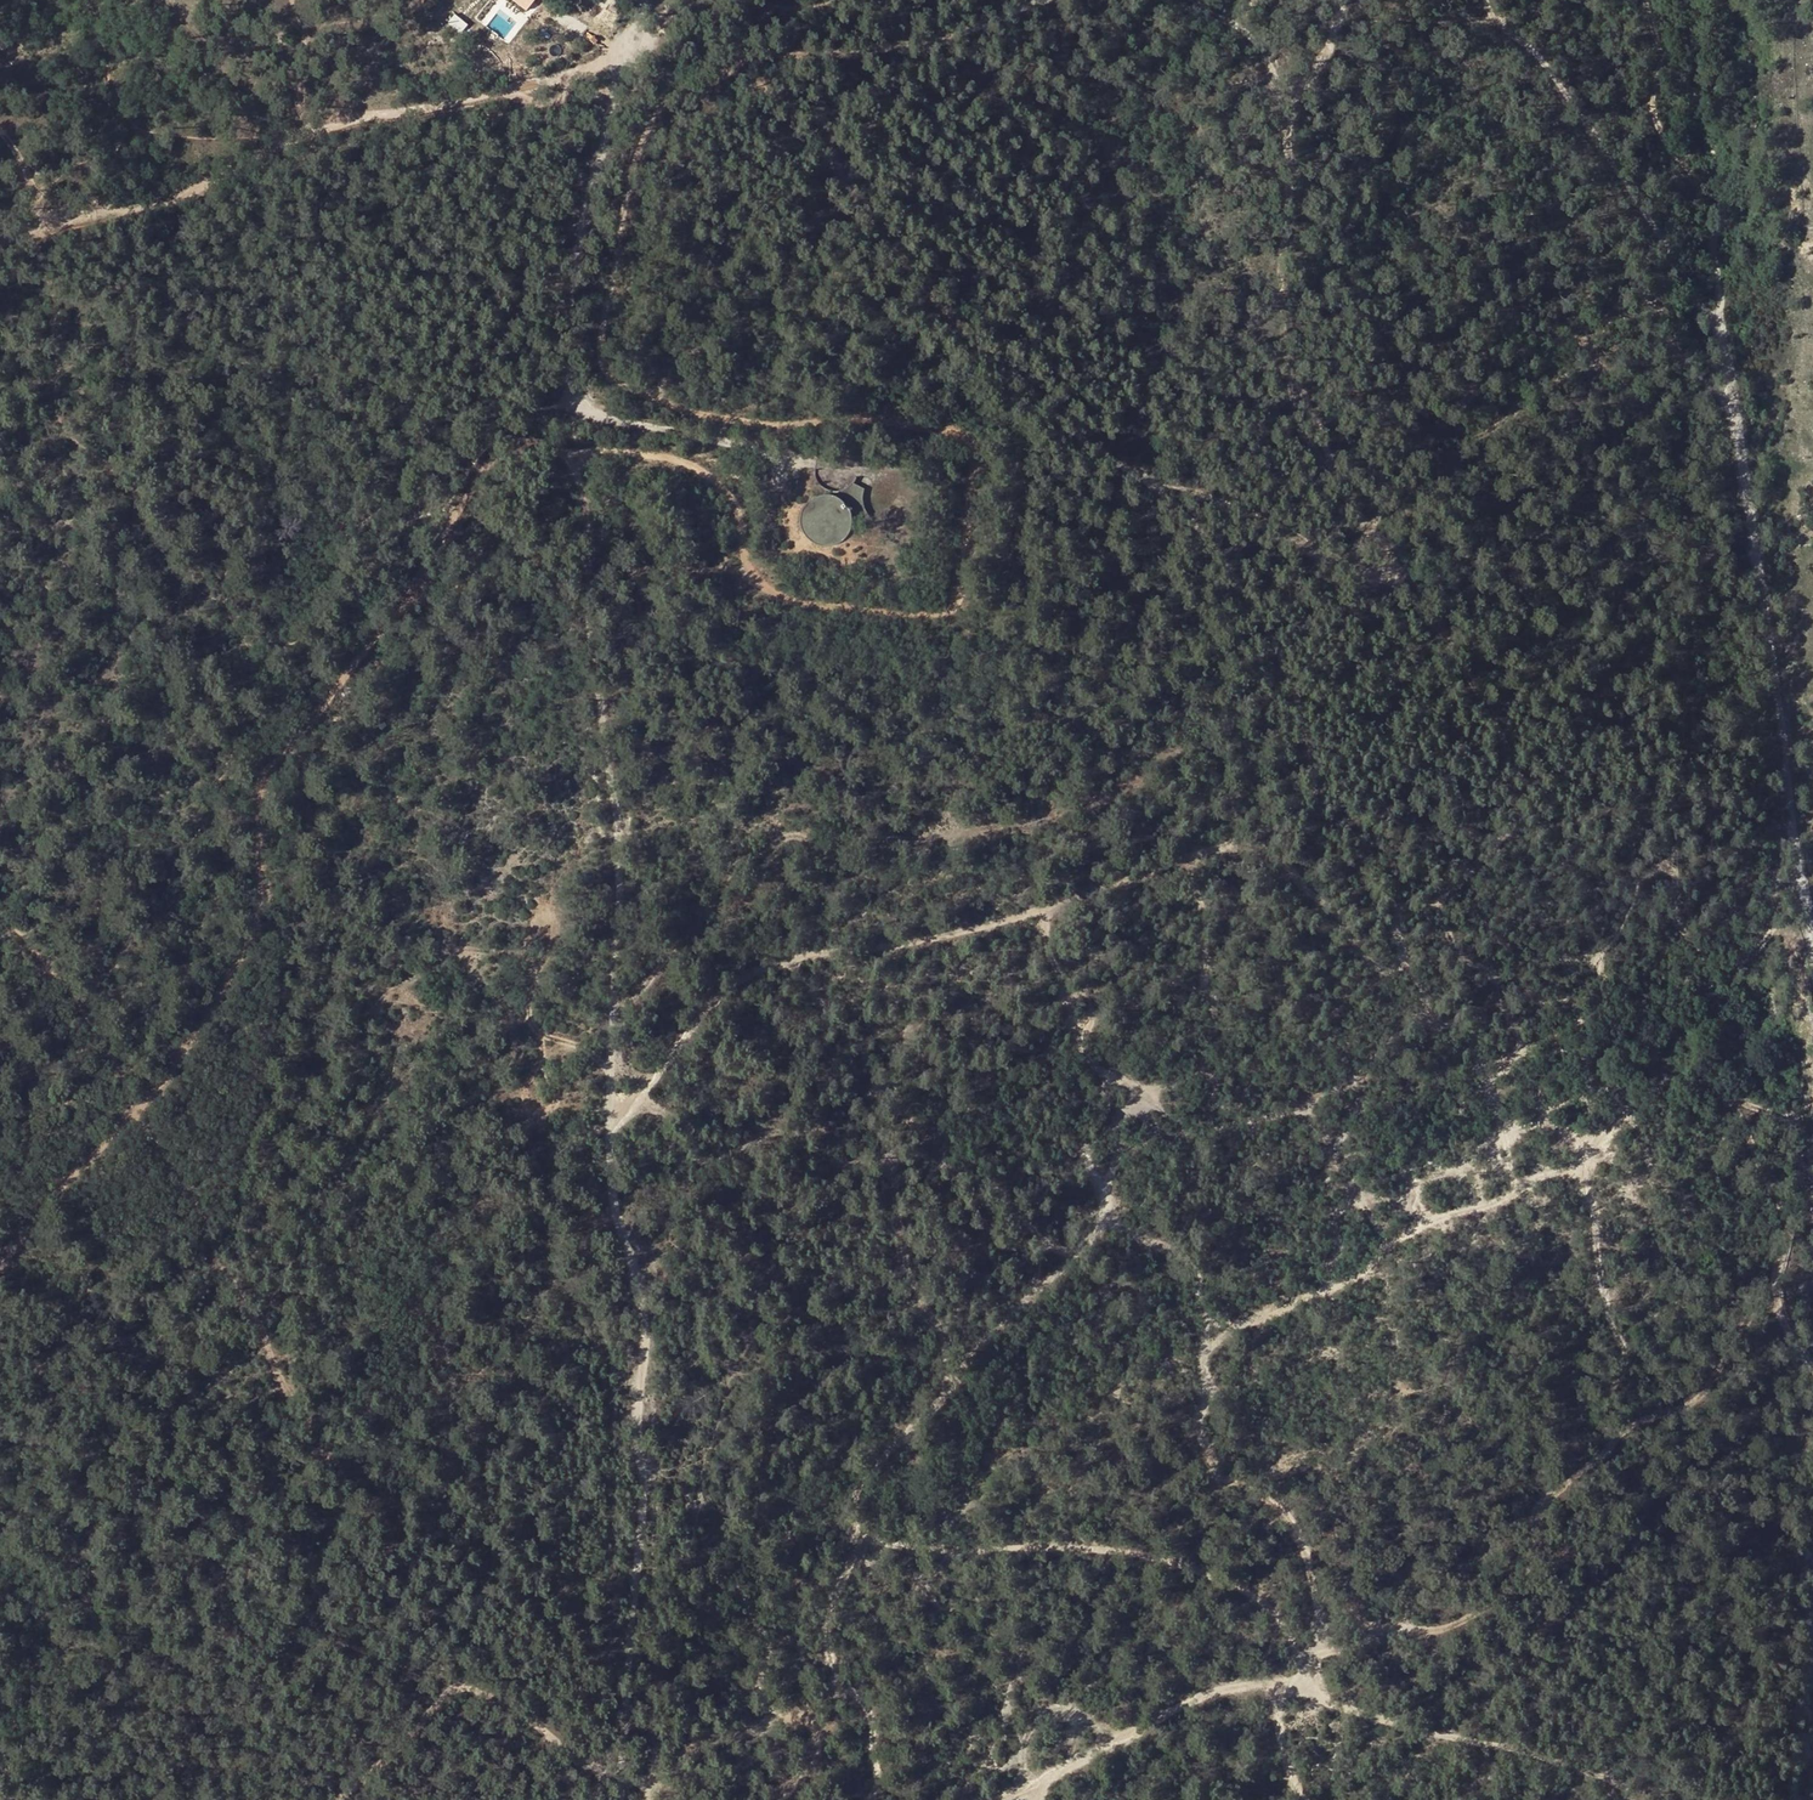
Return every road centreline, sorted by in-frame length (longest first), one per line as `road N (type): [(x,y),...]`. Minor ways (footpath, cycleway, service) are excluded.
road 1 (track): [(1040,0),(869,55),(738,54),(691,81),(654,110),(637,152),(603,324),(600,358),(634,394),(699,411),(952,430),(969,446),(976,472),(956,592),(945,613),(878,615),(766,592),(742,552),(731,499),(715,479),(643,455),(525,437),(500,441),(371,644),(305,732),(260,771),(255,931),(228,991),(172,1077),(42,1201),(0,1273)]
road 2 (track): [(568,448),(619,878),(611,1161),(644,1321),(643,1524),(620,1799)]
road 3 (track): [(610,1131),(692,1024),(735,980),(774,961),(932,939),(1241,842),(1281,857),(1367,962),(1381,964),(1401,948),(1392,910),(1432,902),(1512,823),(1542,803),(1599,807)]
road 4 (track): [(1036,911),(1075,1032),(1094,1064),(1117,1082),(1125,1124),(1103,1214),(947,1395),(855,1484),(859,1536),(826,1636),(827,1662),(870,1714),(876,1778),(867,1799)]
road 5 (track): [(1644,0),(1658,56),(1652,114),(1689,167),(1718,272),(1812,956)]
road 6 (track): [(704,74),(749,78),(793,106),(826,142),(899,263),(1062,425),(1147,477),(1212,495),(1331,557),(1351,555),(1377,536)]
road 7 (track): [(859,1536),(887,1544),(1114,1550),(1268,1606),(1288,1633),(1284,1678),(1190,1699),(1029,1792),(999,1799)]
road 8 (track): [(1293,117),(1285,284),(1291,363),(1365,521),(1466,669),(1542,803)]
road 9 (track): [(1203,1357),(1242,1325),(1352,1280),(1404,1234),(1494,1200),(1530,1177),(1557,1173),(1579,1179),(1586,1190),(1600,1293),(1626,1366),(1591,1408),(1611,1444)]
road 10 (track): [(625,56),(381,112),(302,137),(191,186),(0,240)]
road 11 (track): [(1313,1654),(1398,1631),(1445,1629),(1492,1603),(1528,1574),(1536,1508),(1622,1433),(1678,1413),(1748,1317),(1779,1310)]
road 12 (track): [(640,0),(583,216),(570,357),(575,402),(628,428),(770,453)]
road 13 (track): [(1103,1214),(1198,1281),(1211,1384),(1200,1430),(1206,1448),(1233,1487),(1297,1524),(1310,1558),(1318,1624),(1302,1680)]
road 14 (track): [(282,1382),(257,1318),(230,1270),(212,1255),(197,1201),(113,1057),(0,895)]
road 15 (track): [(1072,1253),(944,1161),(893,1168),(905,1268),(958,1377)]
road 16 (track): [(1487,0),(1550,72),(1700,304),(1724,327)]
road 17 (track): [(329,1799),(394,1753),(453,1687),(470,1686),(494,1696),(579,1766),(622,1772),(651,1799)]
road 18 (track): [(1284,1678),(1302,1680),(1331,1706),(1554,1756),(1648,1799)]
road 19 (track): [(1490,970),(1515,1056),(1492,1065),(1472,1058),(1463,1021),(1428,1021),(1423,989),(1394,960)]
road 20 (track): [(1506,831),(1546,897),(1542,914),(1498,964),(1490,970),(1465,963),(1432,902)]
road 21 (track): [(1812,1193),(1776,1296),(1812,1367)]
road 22 (track): [(1496,18),(1431,28),(1379,21),(1325,40)]
road 23 (track): [(1198,0),(1259,44),(1293,117)]
road 24 (track): [(1307,1799),(1290,1780),(1276,1679)]
road 25 (track): [(1293,117),(1342,0)]

